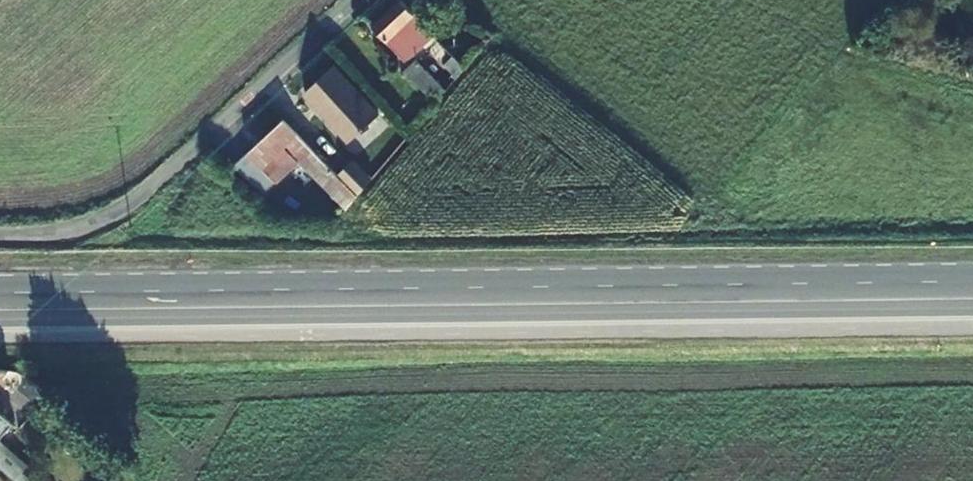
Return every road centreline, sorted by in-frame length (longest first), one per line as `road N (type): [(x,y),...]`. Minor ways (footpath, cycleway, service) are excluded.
road 1 (primary): [(972,289),(0,301)]
road 2 (residential): [(355,0),(138,198),(64,233),(0,233)]

